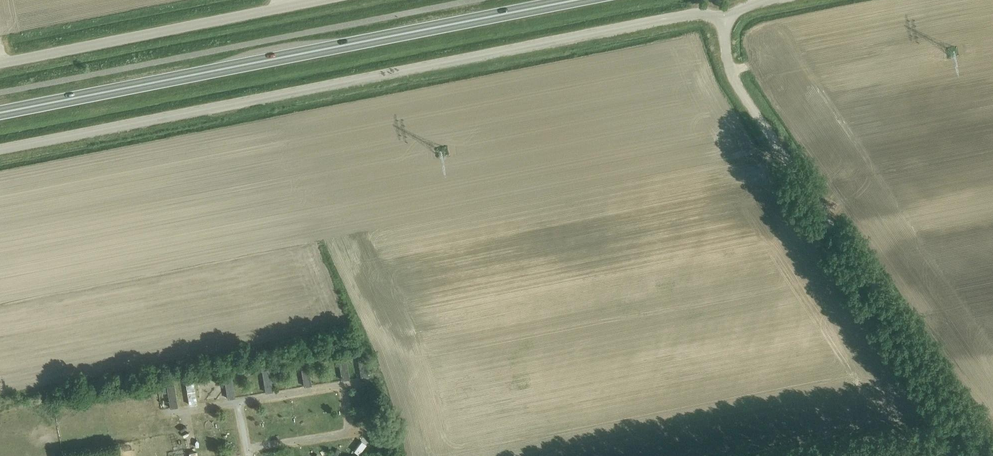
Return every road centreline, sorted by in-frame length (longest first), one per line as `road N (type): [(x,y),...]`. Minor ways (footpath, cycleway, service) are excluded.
road 1 (unclassified): [(0,149),(643,23),(700,13),(723,18)]
road 2 (trunk): [(0,111),(573,0)]
road 3 (unclassified): [(987,455),(745,97),(729,68),(723,18)]
road 4 (unclassified): [(0,64),(323,0)]

